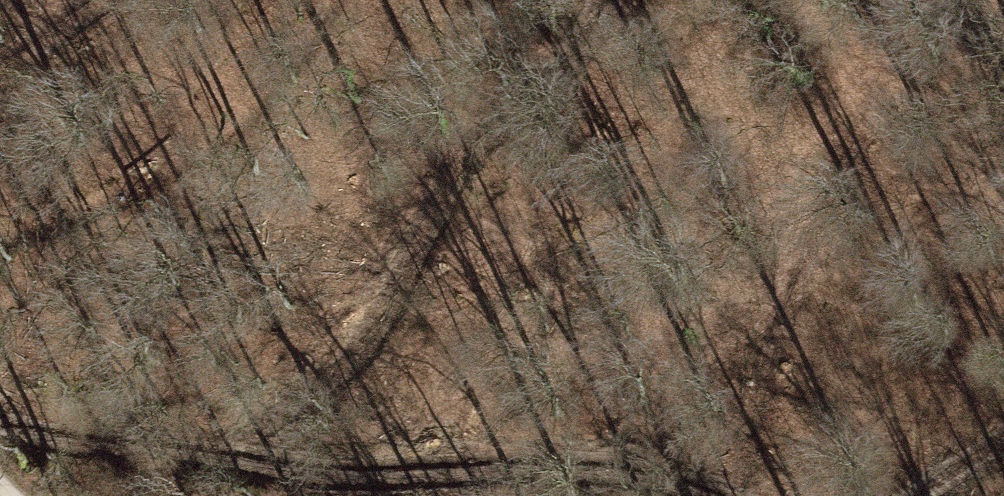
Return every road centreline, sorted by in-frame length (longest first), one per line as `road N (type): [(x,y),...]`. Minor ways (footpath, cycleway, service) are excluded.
road 1 (track): [(0,442),(579,474),(693,495)]
road 2 (track): [(227,459),(345,392),(443,213),(511,0)]

